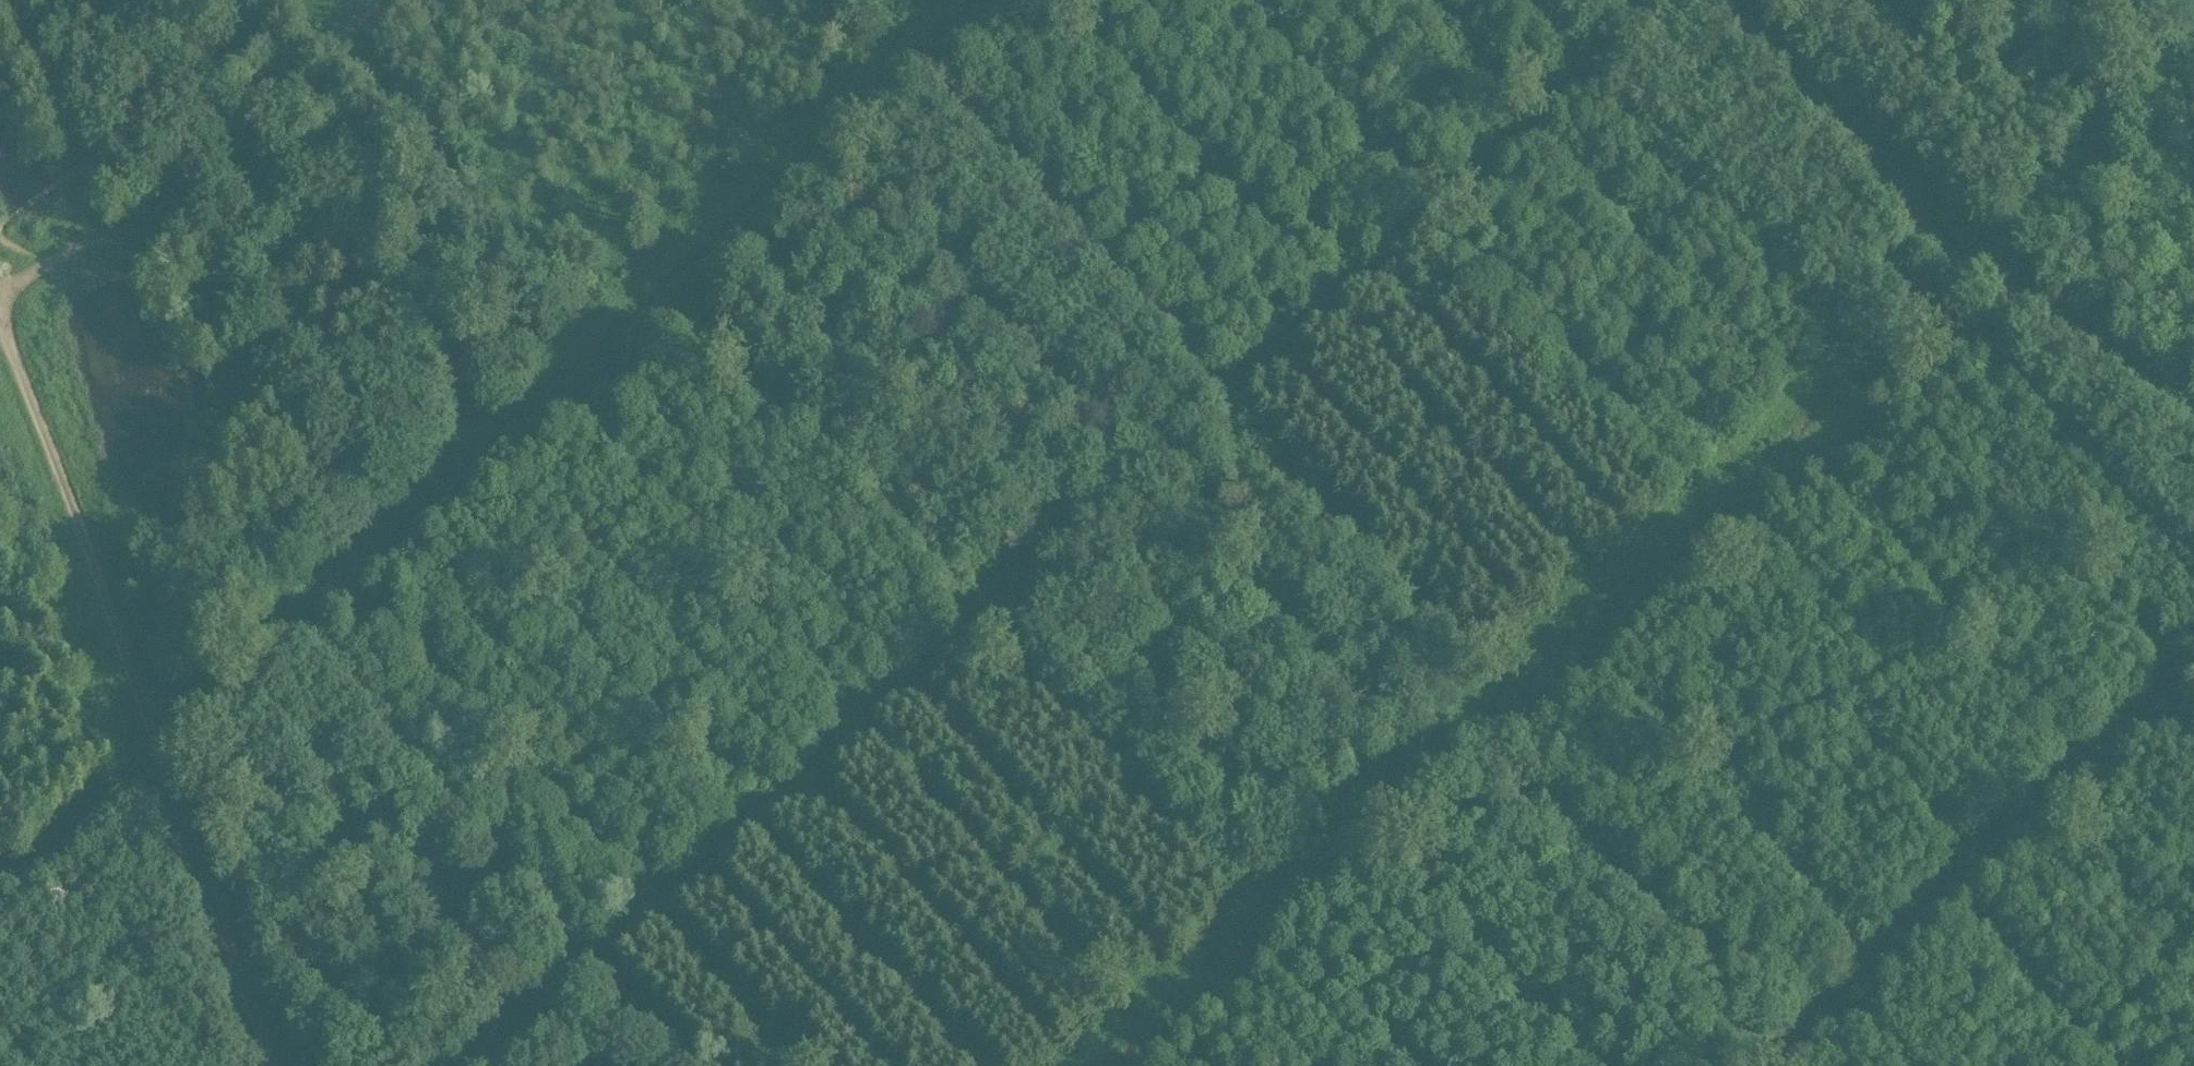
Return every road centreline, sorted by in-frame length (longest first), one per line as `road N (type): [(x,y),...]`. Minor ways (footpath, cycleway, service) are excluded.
road 1 (track): [(271,1065),(0,323)]
road 2 (track): [(369,0),(223,142),(115,224),(0,288)]
road 3 (track): [(1919,222),(1711,0)]
road 4 (track): [(1919,222),(2138,394)]

